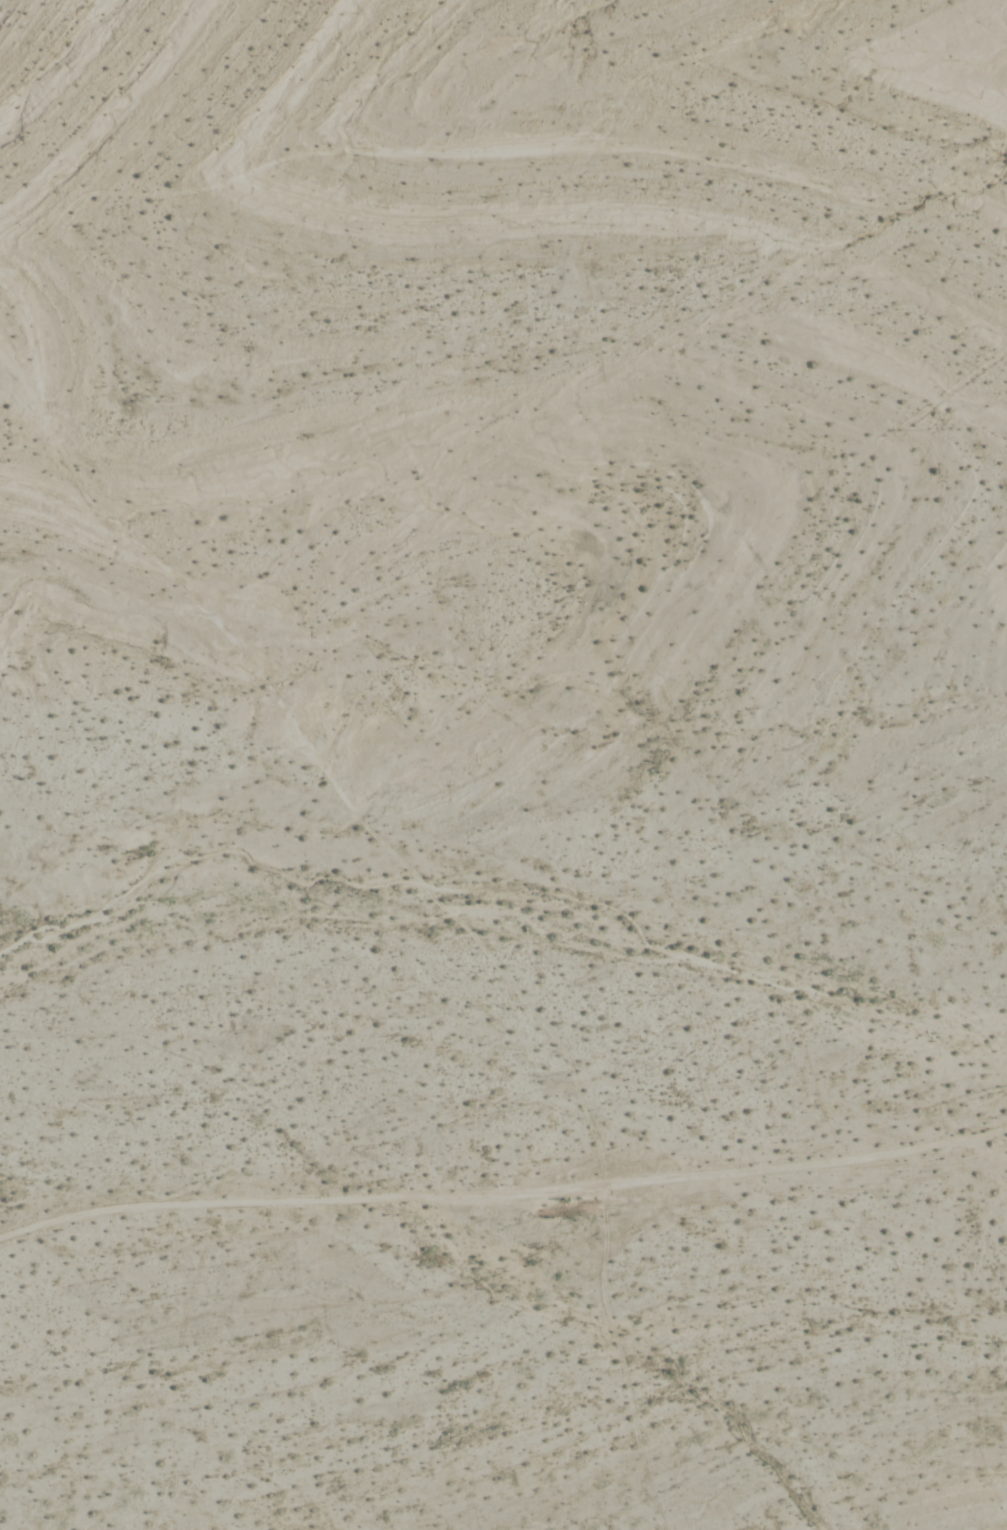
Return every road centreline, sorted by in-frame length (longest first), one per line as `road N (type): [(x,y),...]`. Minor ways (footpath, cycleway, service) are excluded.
road 1 (track): [(1006,1125),(724,1174),(89,1212),(0,1238)]

